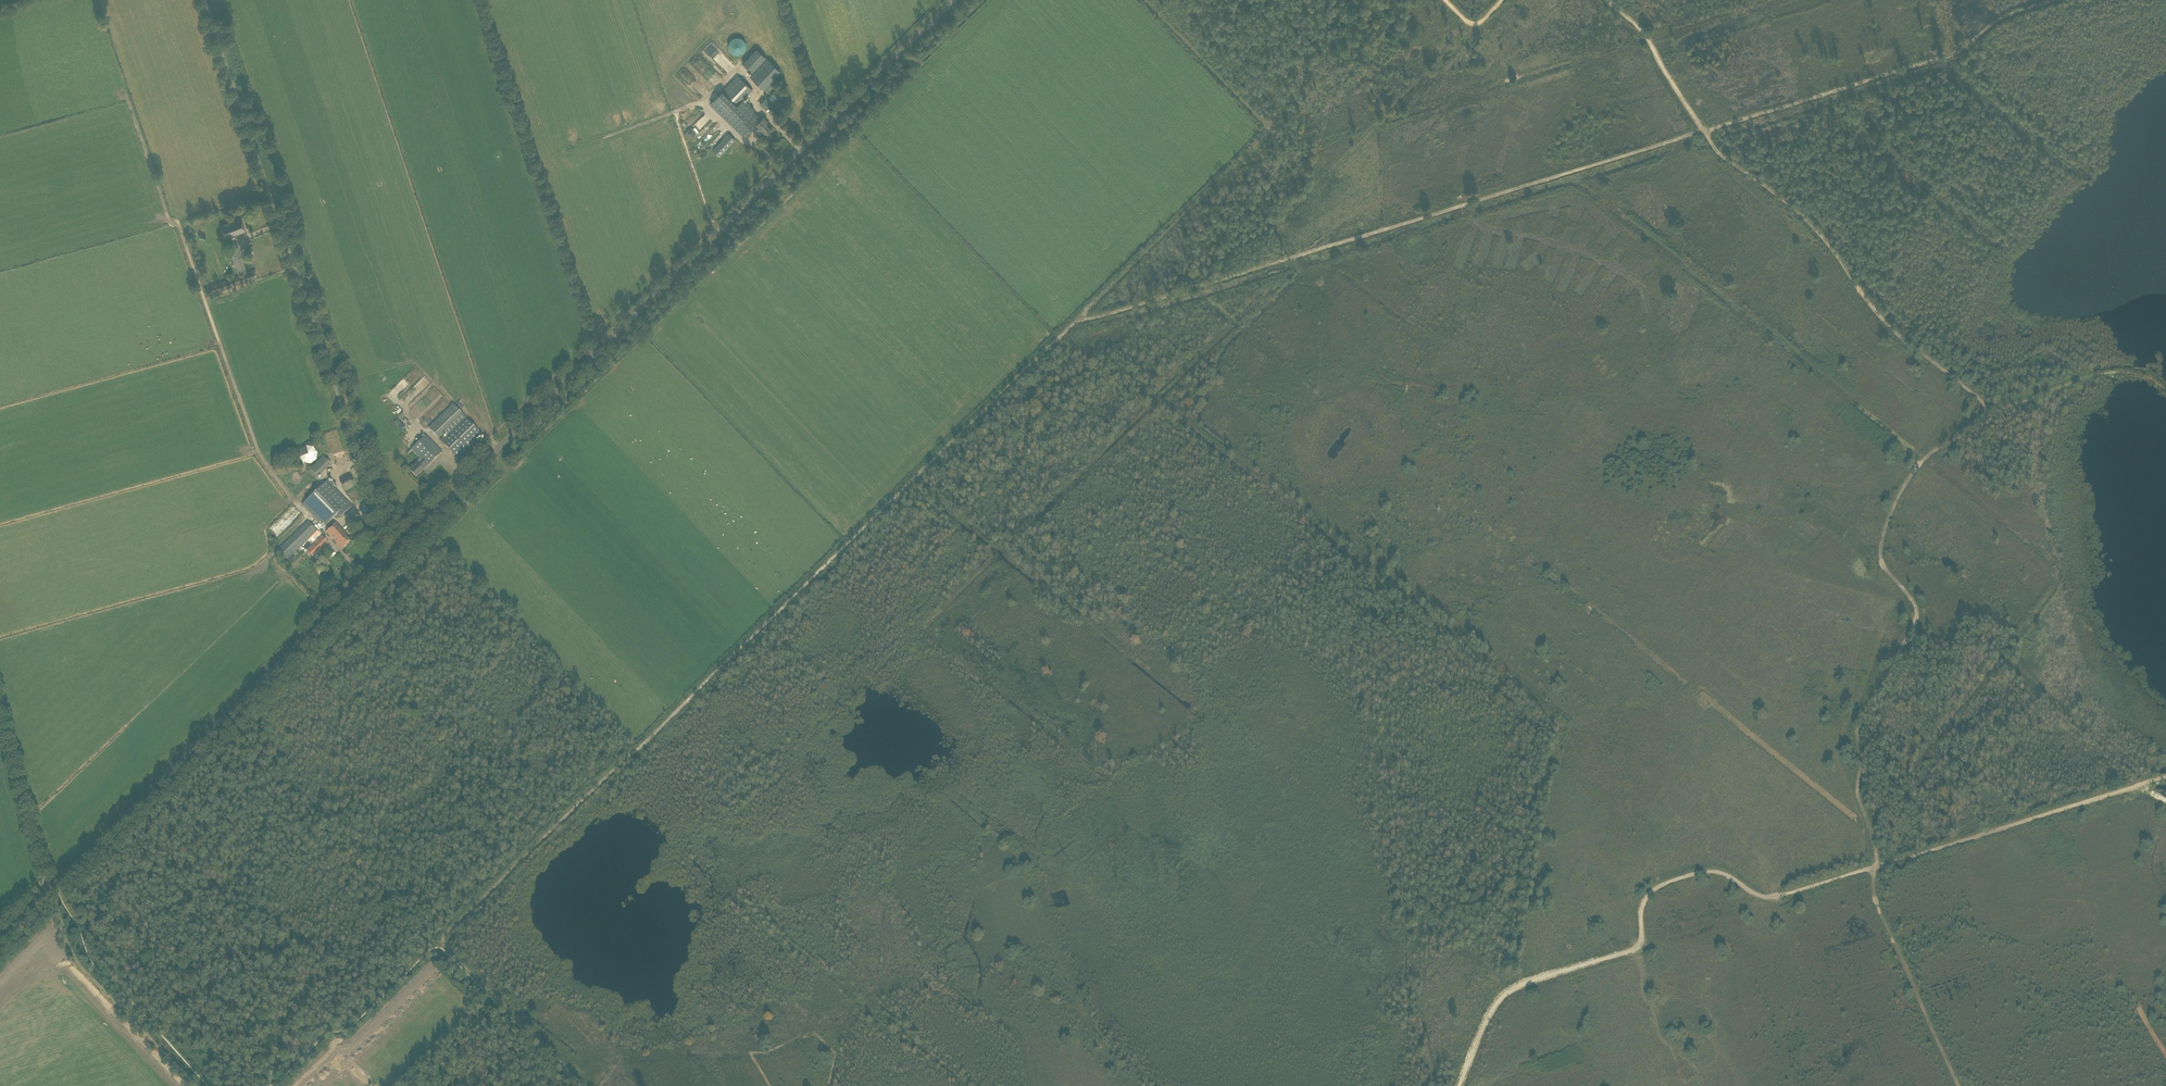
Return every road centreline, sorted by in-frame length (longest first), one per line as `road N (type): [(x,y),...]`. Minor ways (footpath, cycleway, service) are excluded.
road 1 (track): [(1702,131),(1068,328),(441,940)]
road 2 (unclassified): [(394,549),(952,0)]
road 3 (unclassified): [(394,549),(204,0)]
road 4 (unclassified): [(0,938),(394,549)]
road 5 (track): [(1876,867),(1770,897),(1715,872),(1661,886),(1644,901),(1634,949),(1516,987),(1497,1003),(1459,1085)]
road 6 (track): [(1876,867),(1858,794),(1857,730),(1917,616),(1883,560),(1882,544),(1915,472),(1985,413)]
road 7 (track): [(1144,0),(1269,130),(1072,327)]
road 8 (track): [(1985,413),(1878,316),(1811,225),(1717,153),(1702,131)]
road 9 (track): [(2050,0),(1998,20),(1944,57),(1702,131)]
road 10 (track): [(1876,867),(2165,778)]
road 11 (track): [(196,1085),(82,968),(48,891)]
road 12 (track): [(1958,1085),(1878,907),(1876,867)]
road 13 (track): [(1315,183),(1474,29)]
road 14 (track): [(441,940),(430,964),(292,1085)]
road 15 (track): [(441,940),(583,1085)]
road 16 (track): [(2165,1057),(2080,893)]
road 17 (track): [(1702,131),(1646,32),(1607,0)]

